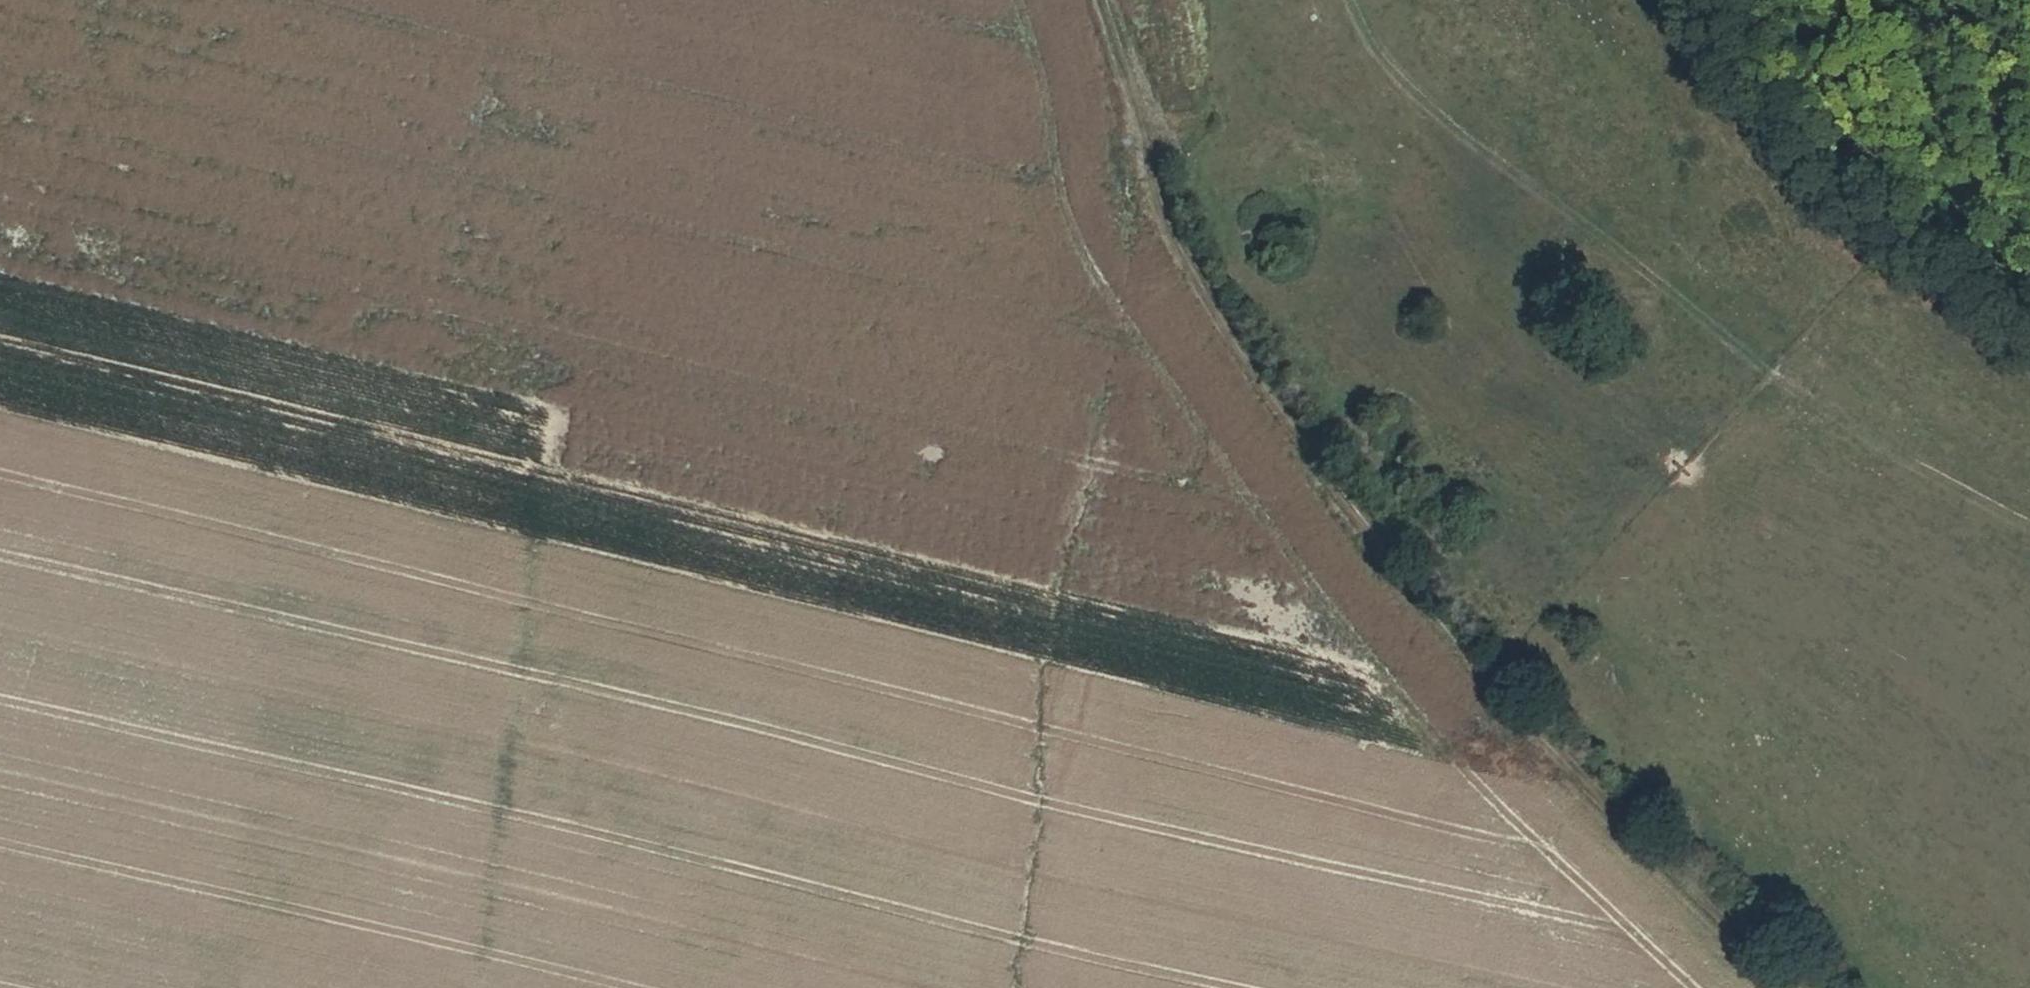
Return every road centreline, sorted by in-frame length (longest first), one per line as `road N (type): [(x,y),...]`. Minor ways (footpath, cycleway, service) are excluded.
road 1 (track): [(1802,987),(1343,486),(1178,257),(1103,0)]

